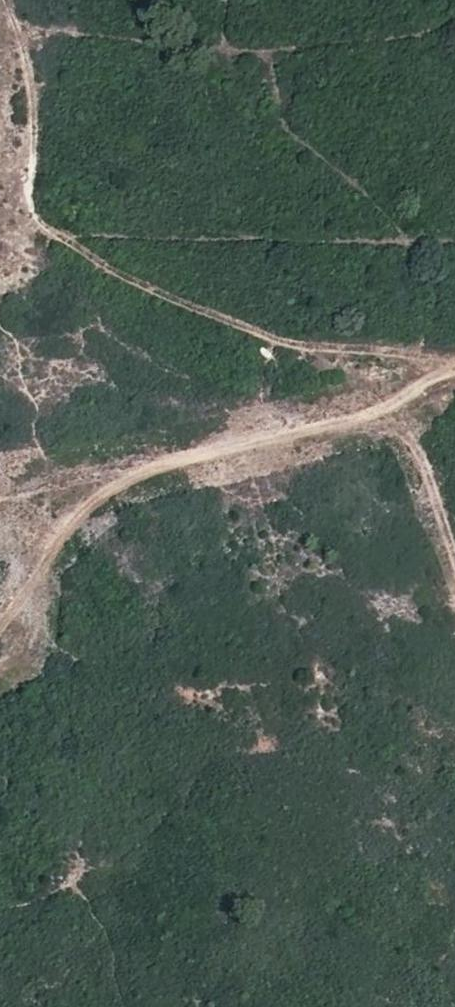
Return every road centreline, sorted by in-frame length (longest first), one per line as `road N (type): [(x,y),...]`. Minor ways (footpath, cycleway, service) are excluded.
road 1 (track): [(404,386),(124,478),(44,529),(0,597)]
road 2 (track): [(404,386),(454,564)]

